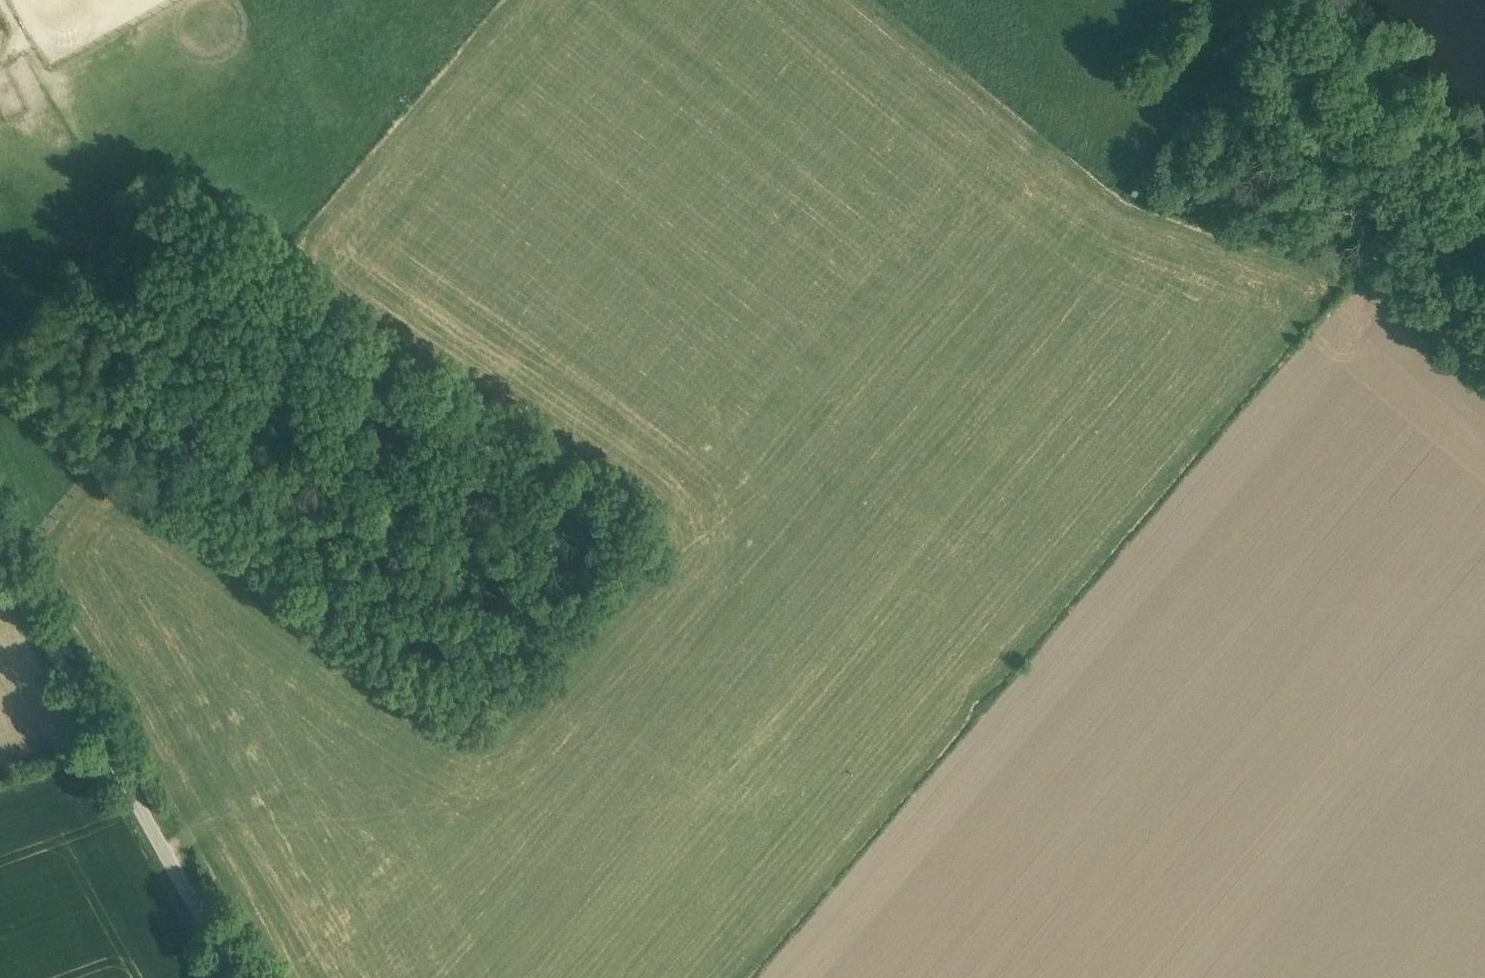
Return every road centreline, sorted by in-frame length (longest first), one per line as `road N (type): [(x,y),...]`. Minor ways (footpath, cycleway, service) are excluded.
road 1 (track): [(1207,0),(1234,24),(1149,125),(1149,177),(1369,271),(1484,377)]
road 2 (unclassified): [(0,546),(237,977)]

